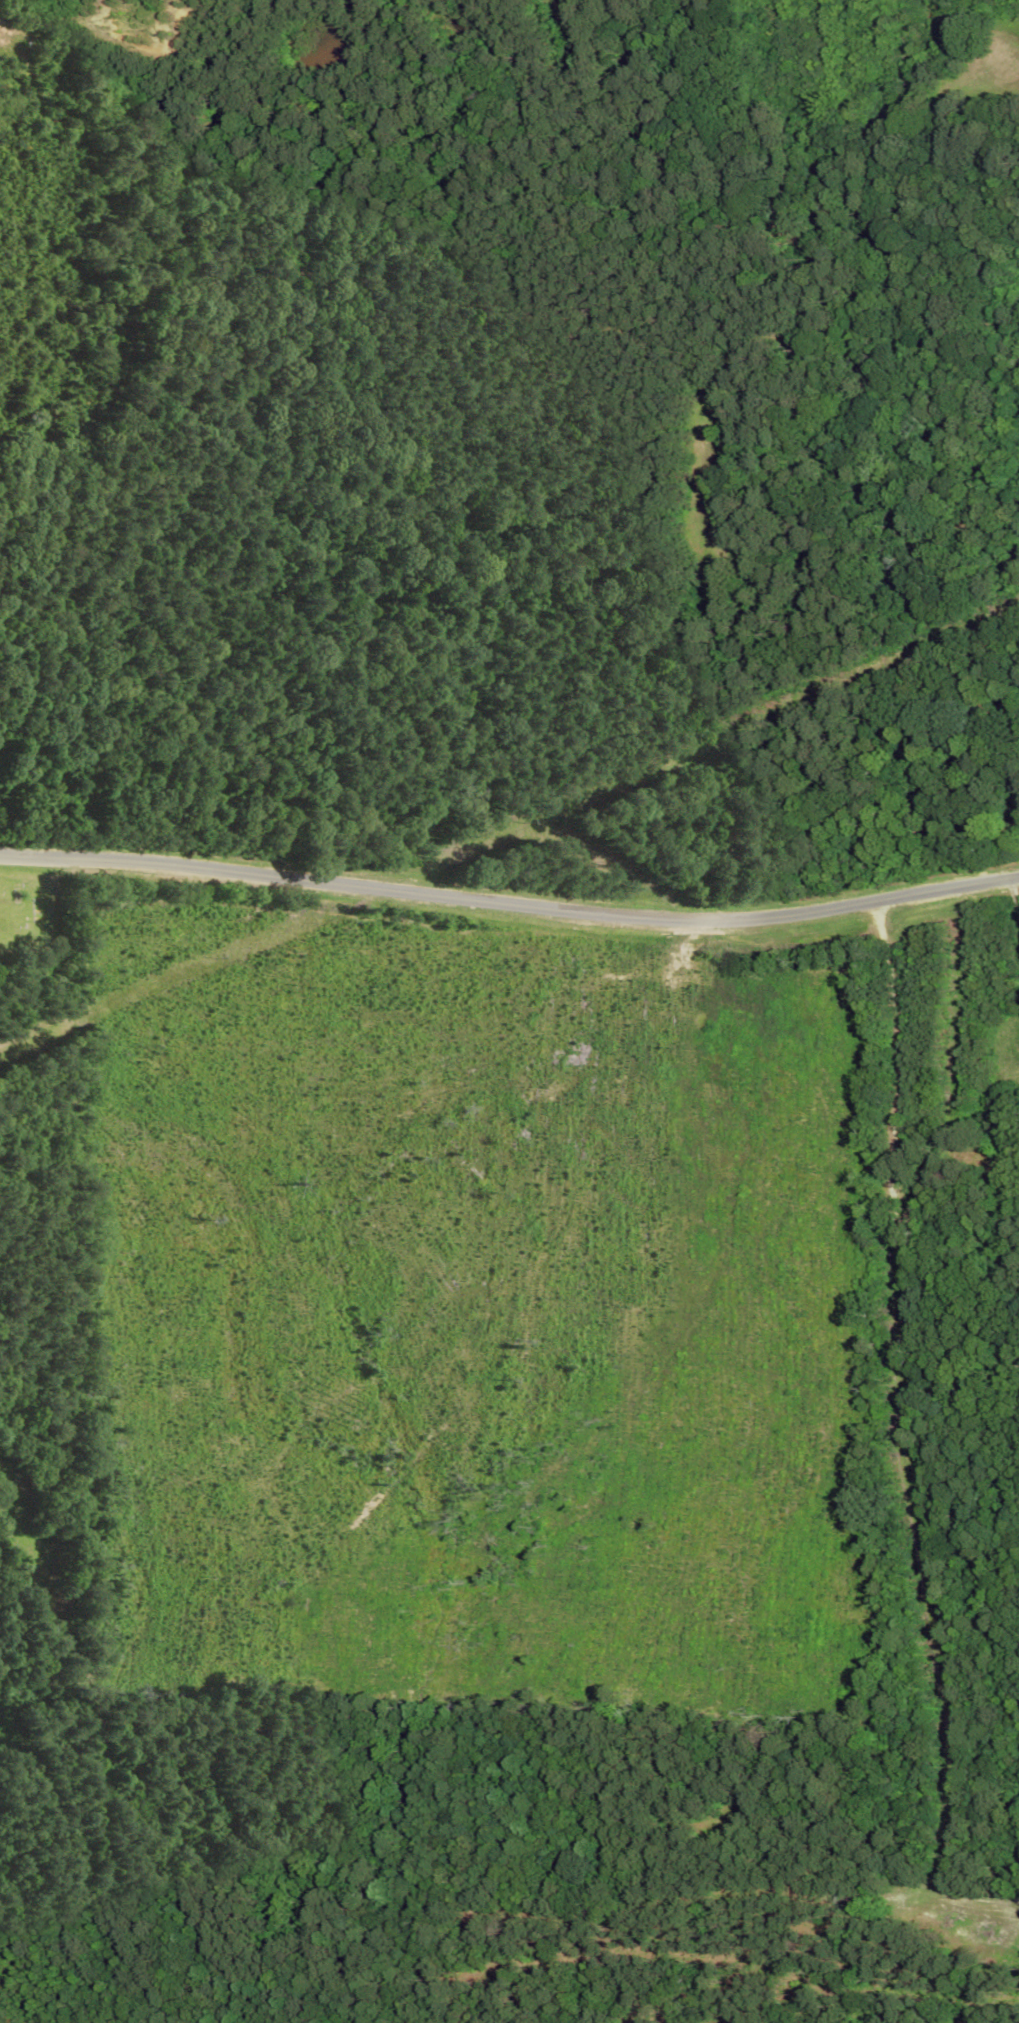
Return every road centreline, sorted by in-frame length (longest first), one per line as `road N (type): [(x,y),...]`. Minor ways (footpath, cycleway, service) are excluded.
road 1 (residential): [(0,857),(694,922),(789,917),(1018,880)]

